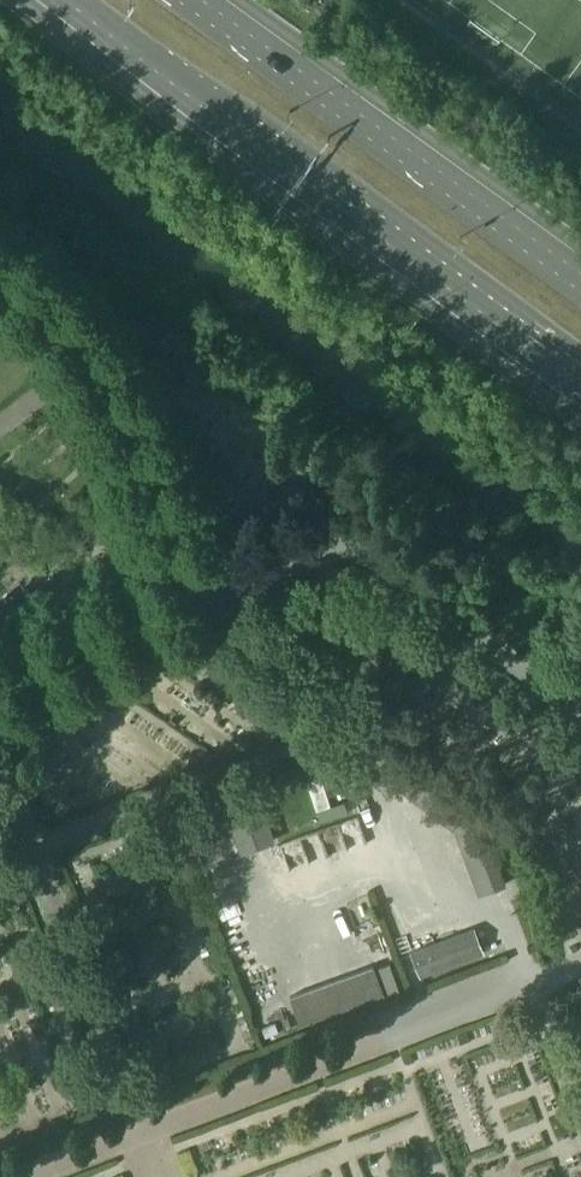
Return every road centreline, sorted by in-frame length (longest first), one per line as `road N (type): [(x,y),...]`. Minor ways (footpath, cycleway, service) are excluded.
road 1 (trunk): [(70,0),(580,382)]
road 2 (trunk): [(580,281),(189,0)]

